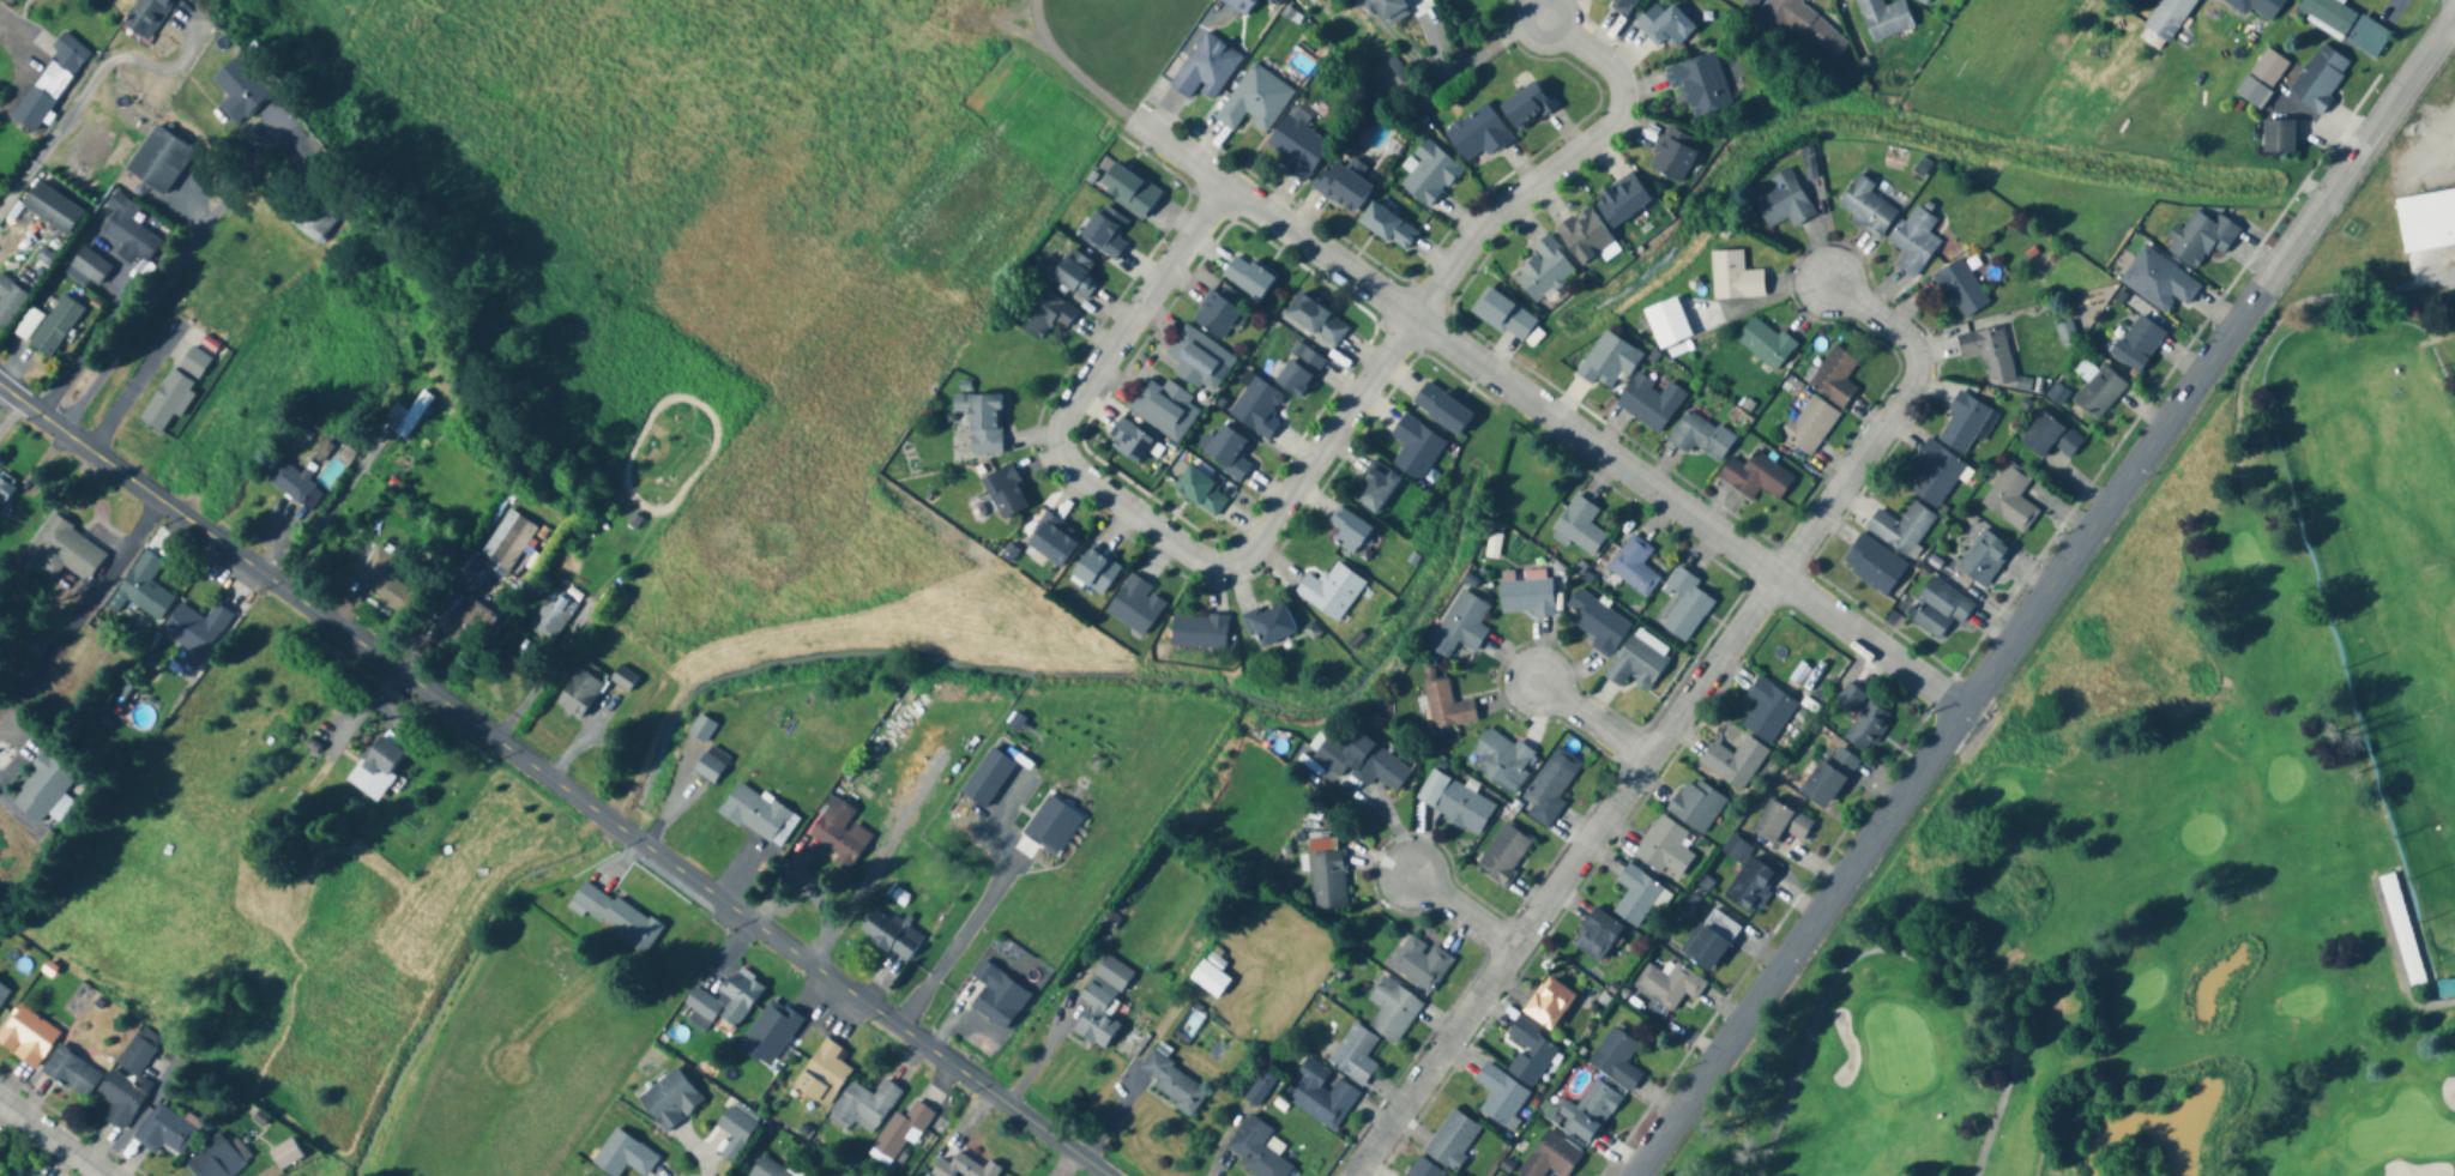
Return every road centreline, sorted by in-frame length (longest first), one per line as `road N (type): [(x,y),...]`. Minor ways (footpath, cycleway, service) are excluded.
road 1 (tertiary): [(1631,1175),(2454,18)]
road 2 (tertiary): [(1105,1175),(875,1024),(0,384)]
road 3 (residential): [(1355,1175),(1907,390),(1917,366),(1908,343),(1829,282)]
road 4 (residential): [(1968,710),(1124,114)]
road 5 (residential): [(1224,189),(1068,409),(1061,441),(1072,468),(1195,555),(1229,560),(1254,547),(1416,316)]
road 6 (residential): [(1416,316),(1471,237),(1621,108),(1623,90),(1610,64),(1545,20)]
road 7 (residential): [(1036,0),(1044,37),(1062,62),(1124,114)]
road 8 (residential): [(1646,759),(1537,681)]
road 9 (residential): [(108,1175),(0,1101)]
road 10 (residential): [(1516,947),(1411,873)]

